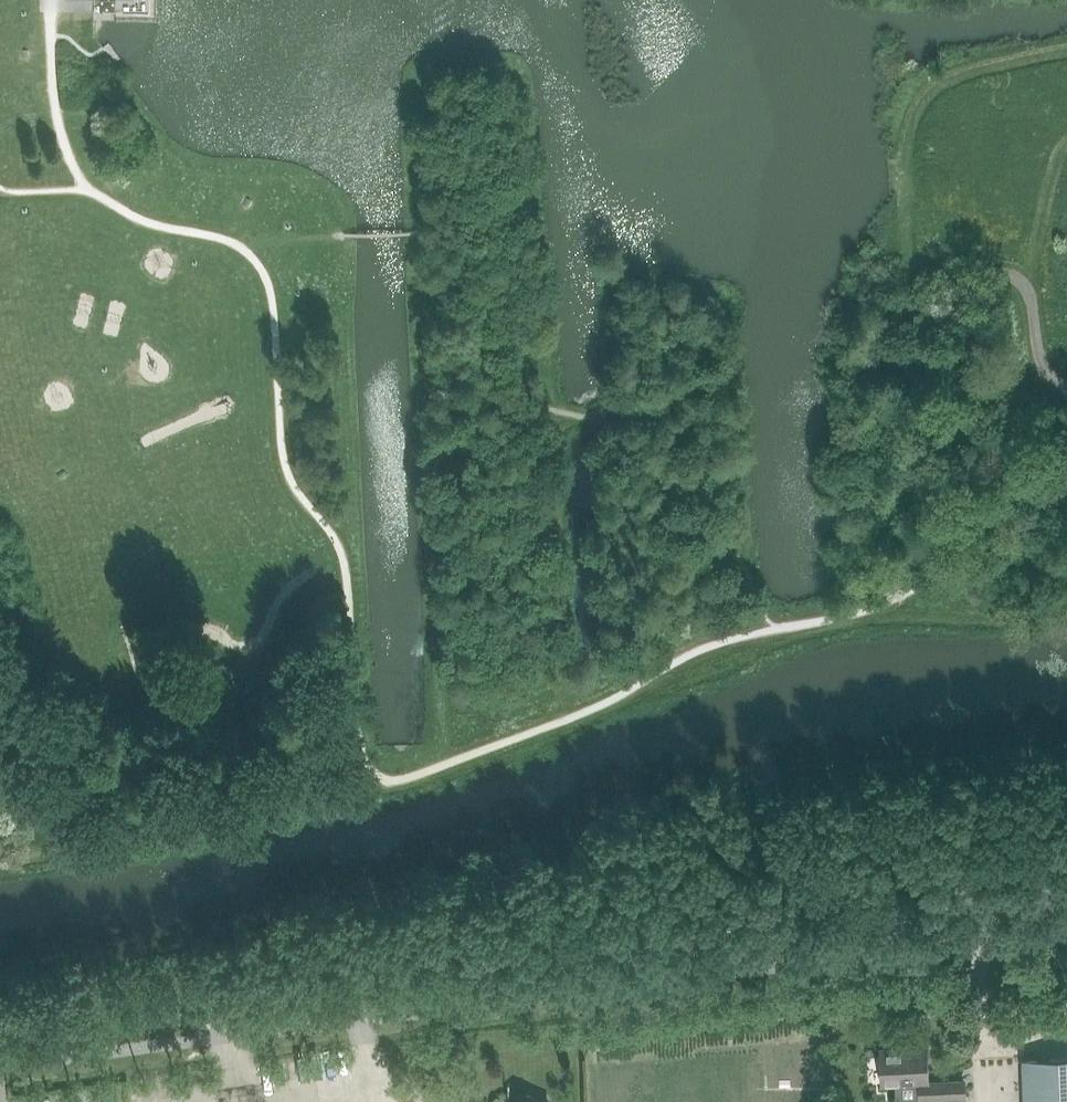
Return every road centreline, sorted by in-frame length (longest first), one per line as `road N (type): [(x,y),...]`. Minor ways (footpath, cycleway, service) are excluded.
road 1 (unclassified): [(0,1037),(1066,902)]

